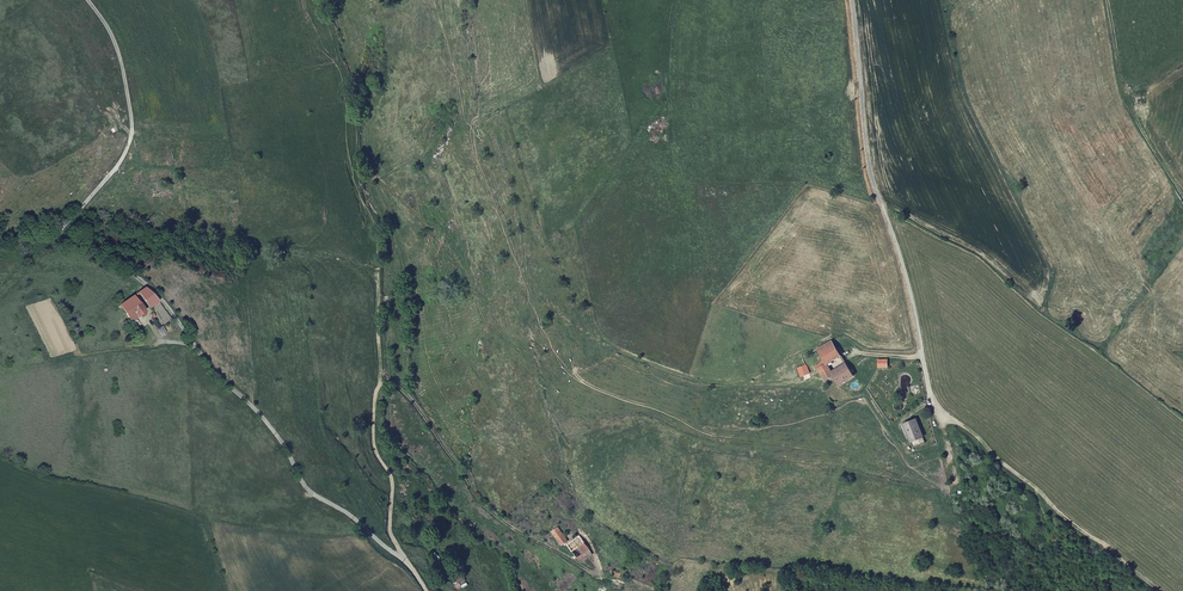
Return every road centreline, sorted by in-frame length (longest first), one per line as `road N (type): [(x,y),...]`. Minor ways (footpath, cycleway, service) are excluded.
road 1 (track): [(193,344),(158,294),(63,234),(136,139),(125,60),(87,0)]
road 2 (unclassified): [(851,0),(873,176),(902,255),(923,353)]
road 3 (unclassified): [(426,590),(363,525),(308,490),(266,422),(193,344)]
road 4 (track): [(923,353),(940,413),(1157,590)]

